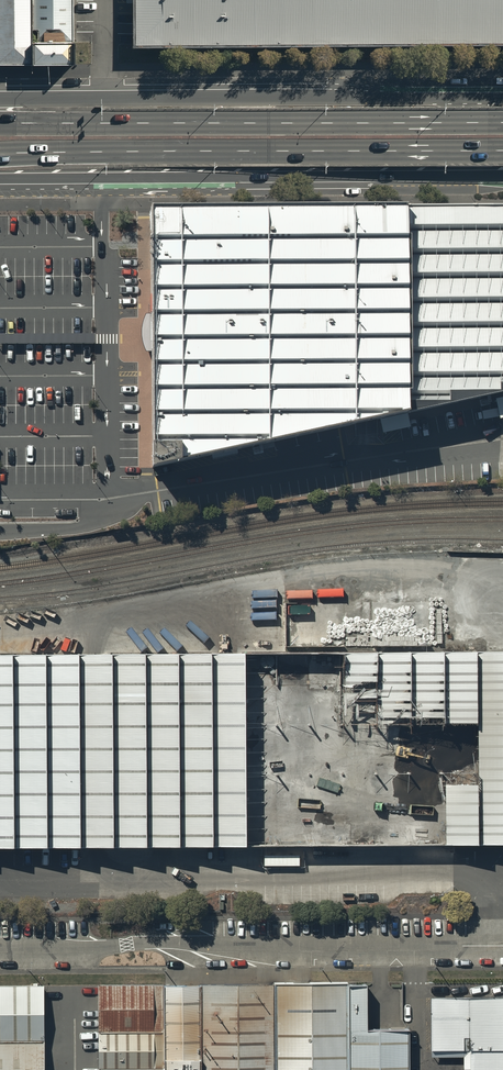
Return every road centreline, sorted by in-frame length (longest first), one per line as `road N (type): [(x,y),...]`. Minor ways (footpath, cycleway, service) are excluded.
road 1 (residential): [(0,951),(502,942)]
road 2 (primary): [(502,149),(0,157)]
road 3 (primary): [(0,121),(502,121)]
road 4 (primary): [(0,99),(459,96)]
road 5 (primary): [(458,174),(0,176)]

